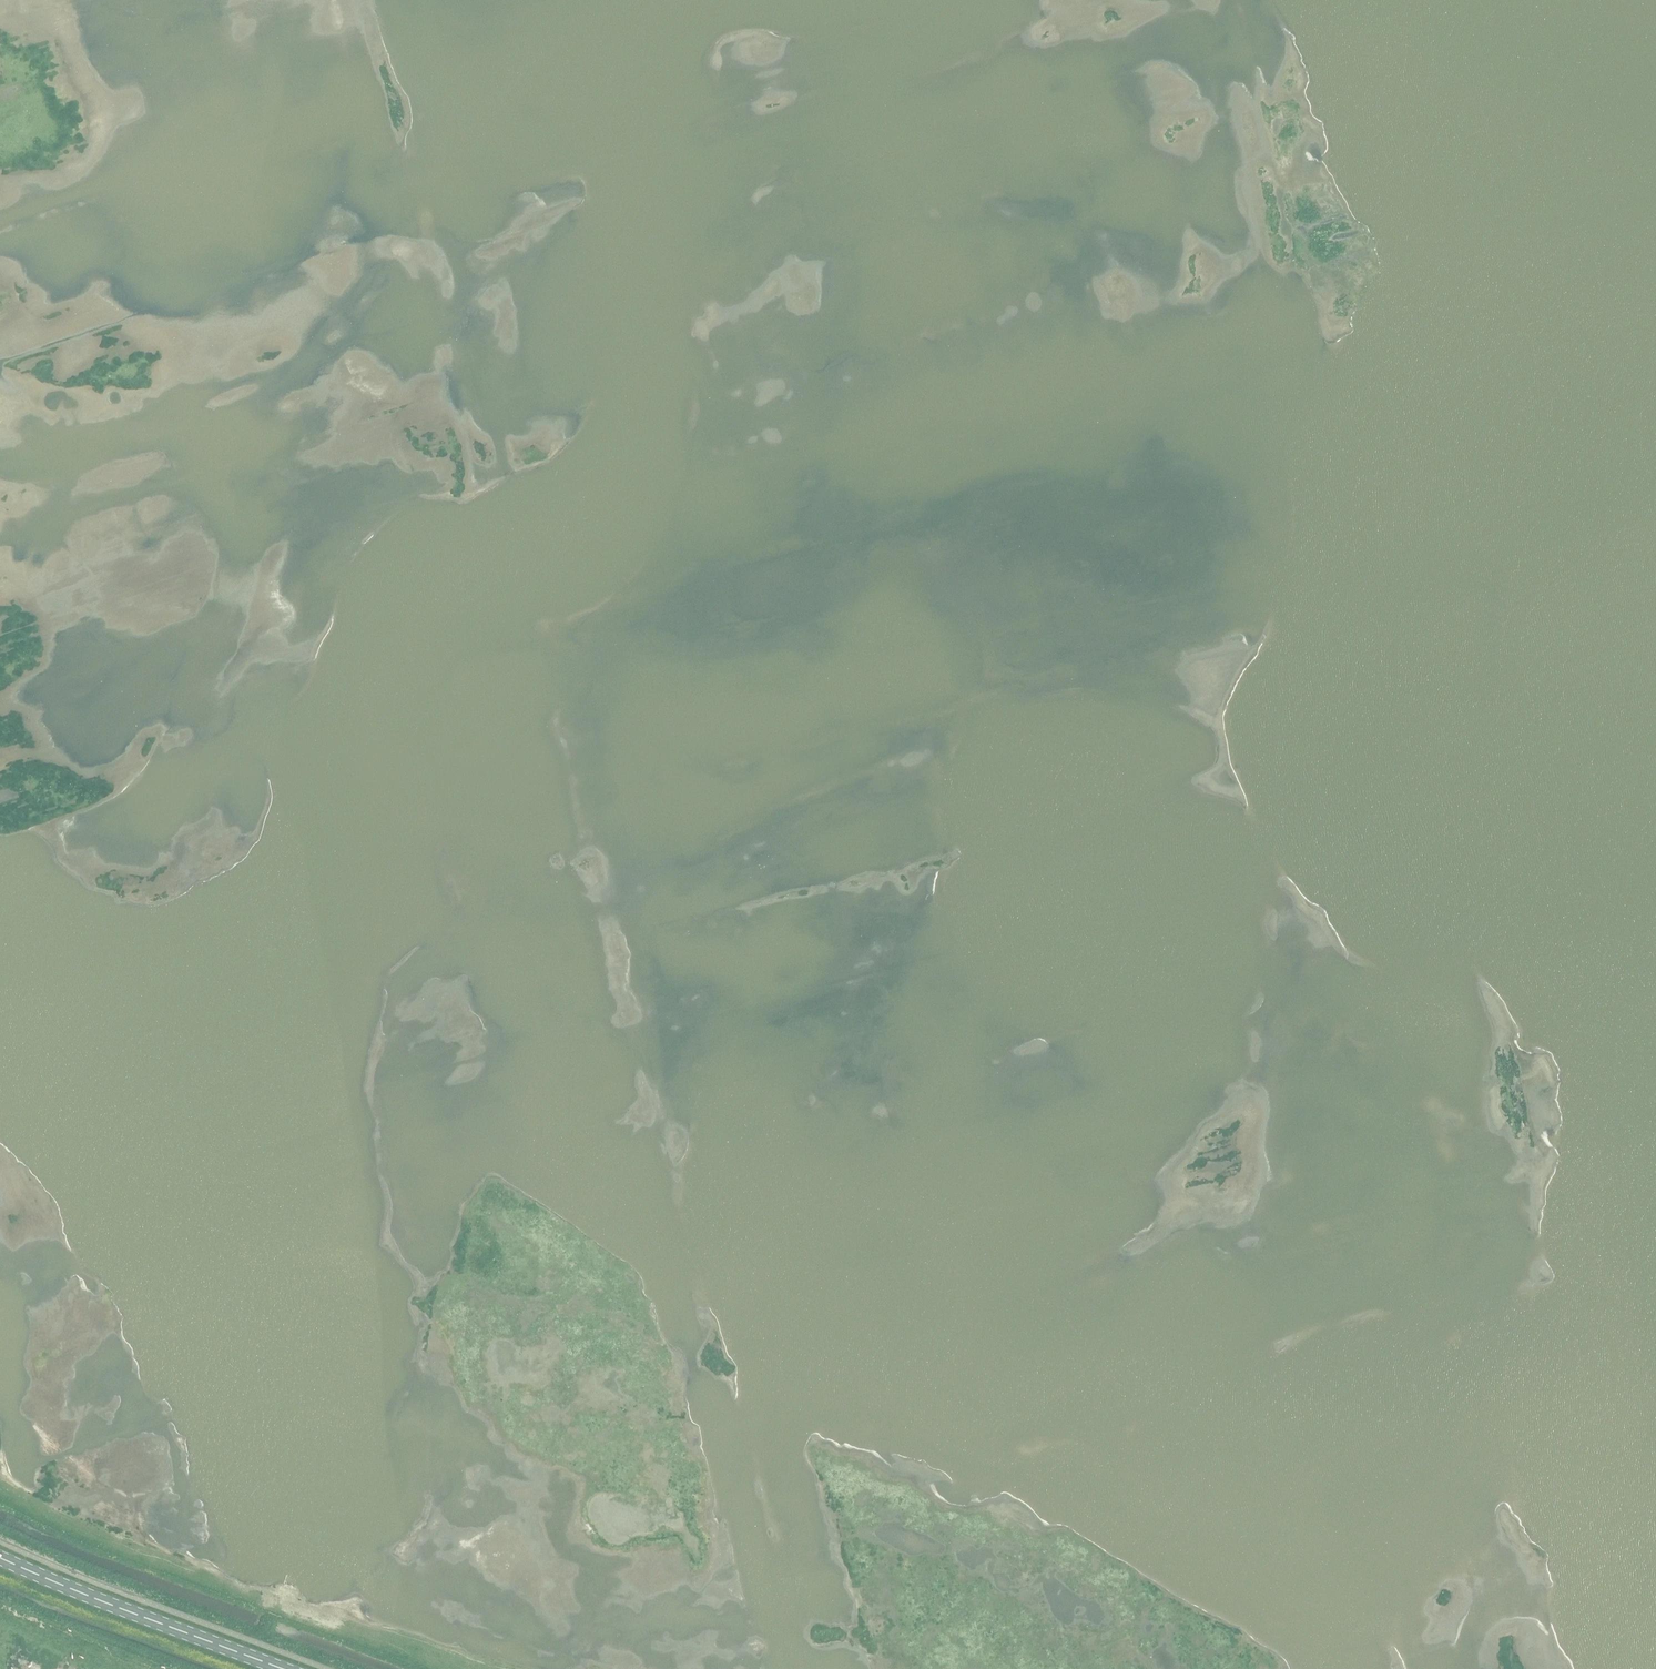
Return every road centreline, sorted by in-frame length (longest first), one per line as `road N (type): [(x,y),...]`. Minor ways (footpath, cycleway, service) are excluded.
road 1 (primary): [(282,1668),(0,1559)]

